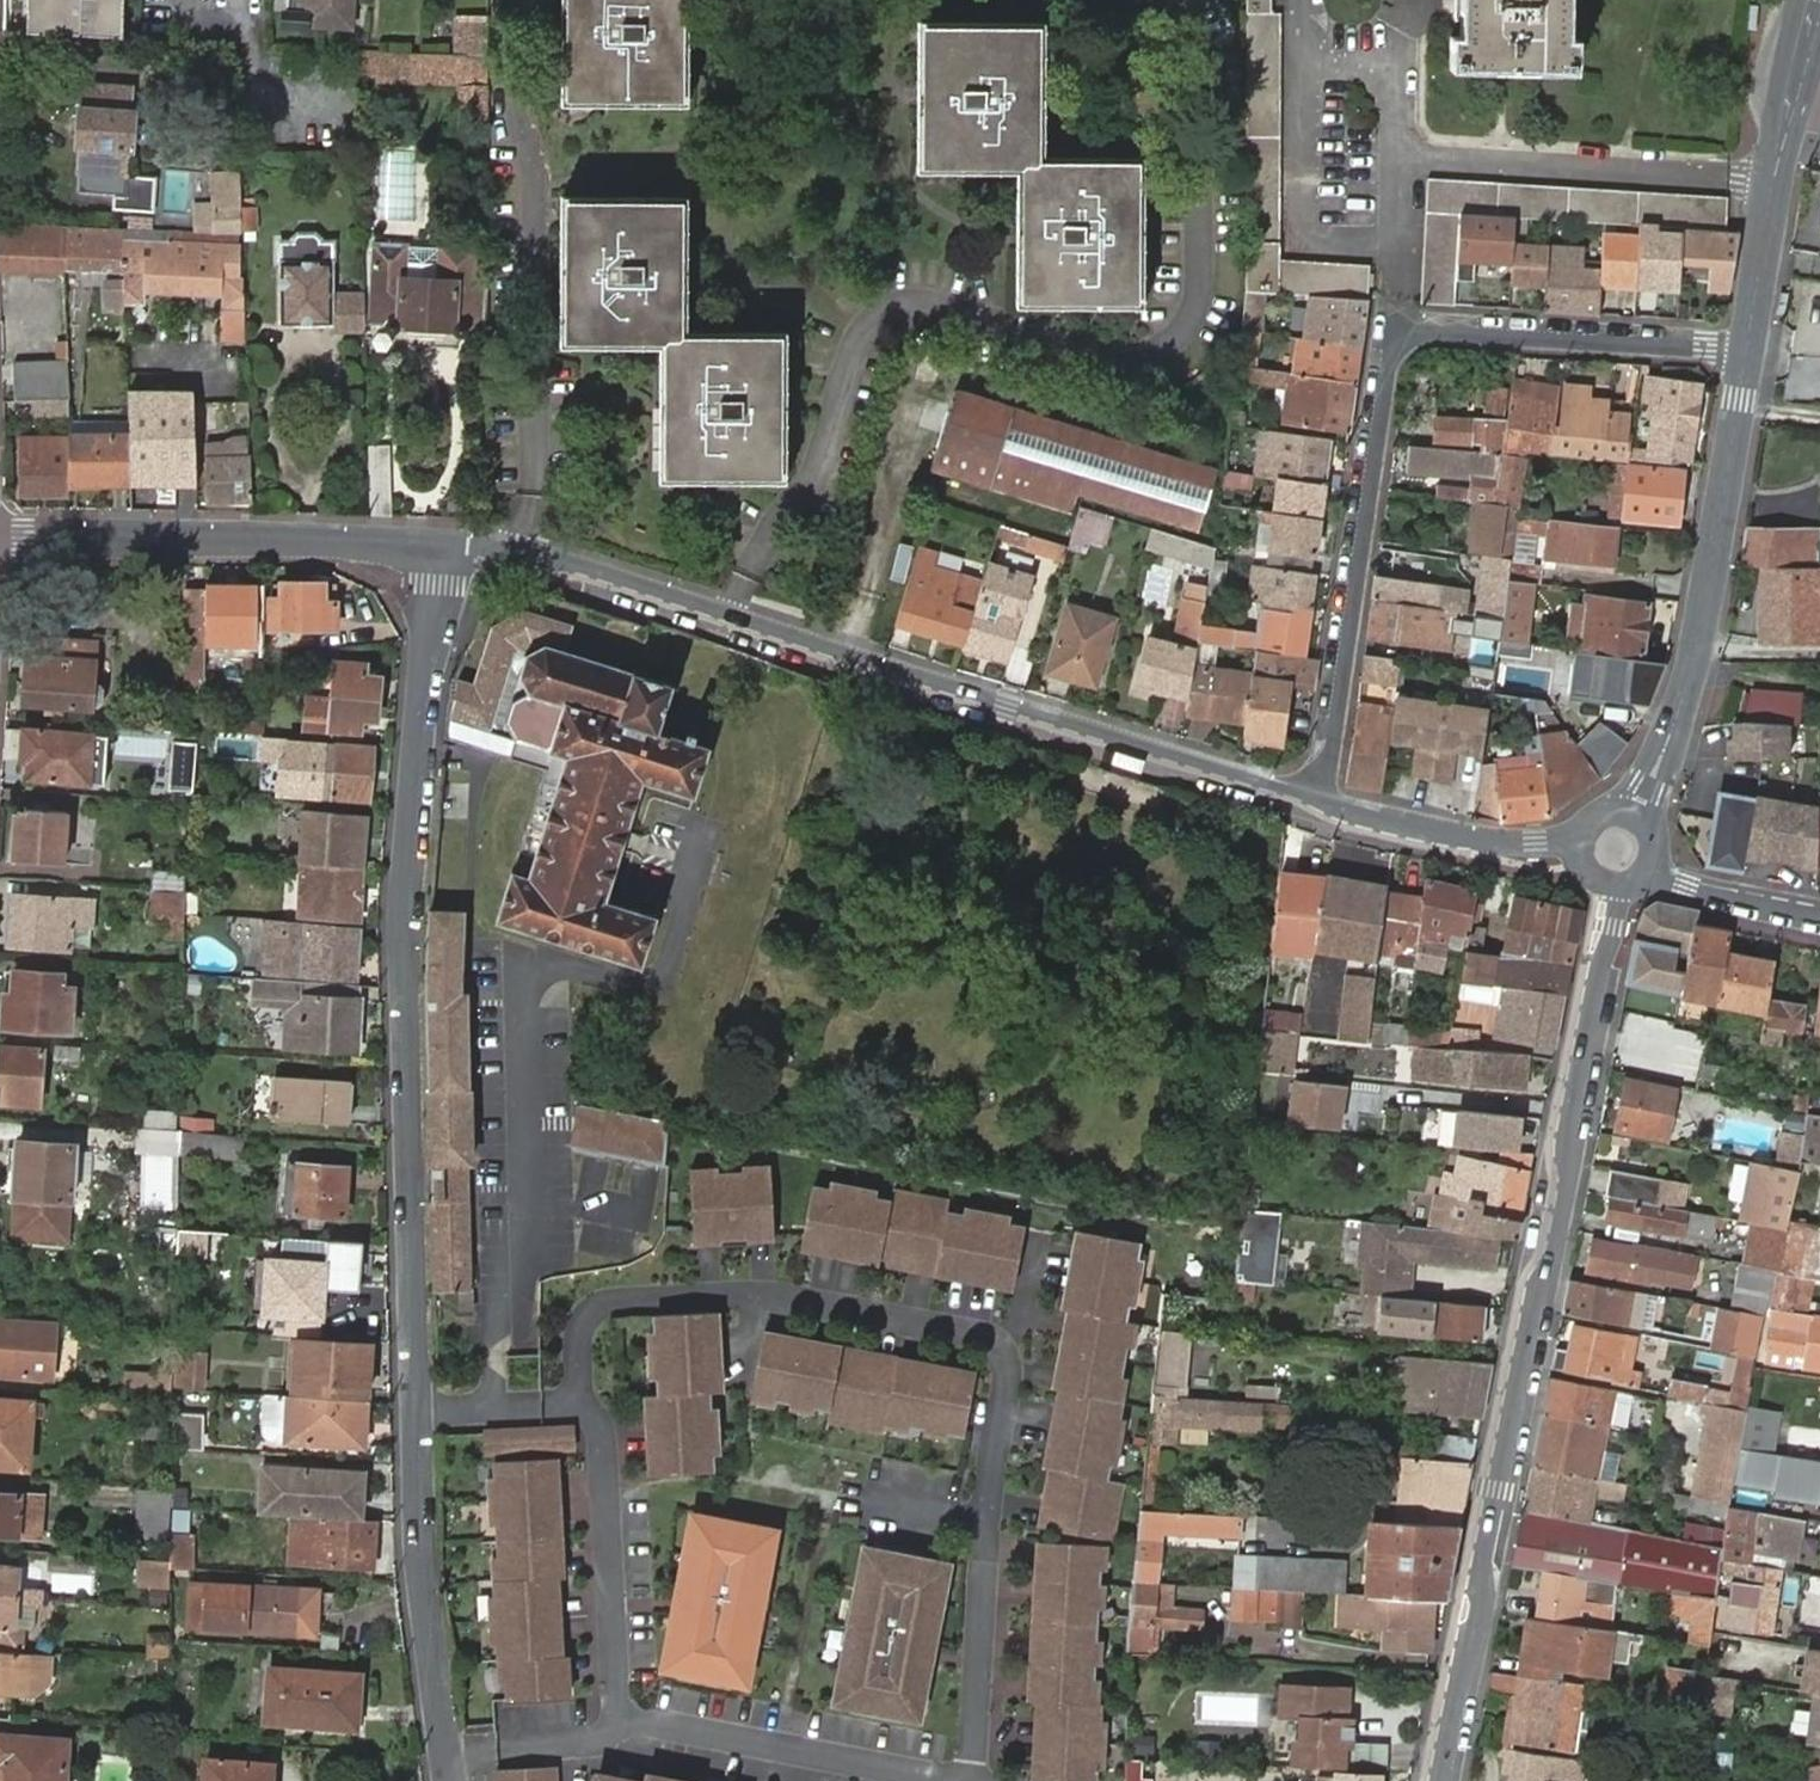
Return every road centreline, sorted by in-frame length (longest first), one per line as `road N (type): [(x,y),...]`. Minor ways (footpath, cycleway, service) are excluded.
road 1 (residential): [(437,546),(404,891),(403,1037),(416,1563),(450,1780)]
road 2 (residential): [(1443,1780),(1536,1290),(1554,1254),(1569,1181),(1568,1132),(1601,960),(1629,880)]
road 3 (tertiary): [(1314,796),(592,569),(513,551),(437,546)]
road 4 (residential): [(1314,796),(1332,753),(1385,398),(1414,345),(1444,333),(1747,353)]
road 5 (tertiary): [(1747,353),(1700,646),(1634,819)]
road 6 (tertiary): [(437,546),(25,537),(0,544)]
road 7 (tertiary): [(1819,6),(1747,353)]
road 8 (tertiary): [(1583,845),(1451,836),(1314,796)]
road 9 (residential): [(1647,865),(1685,888),(1819,918)]

